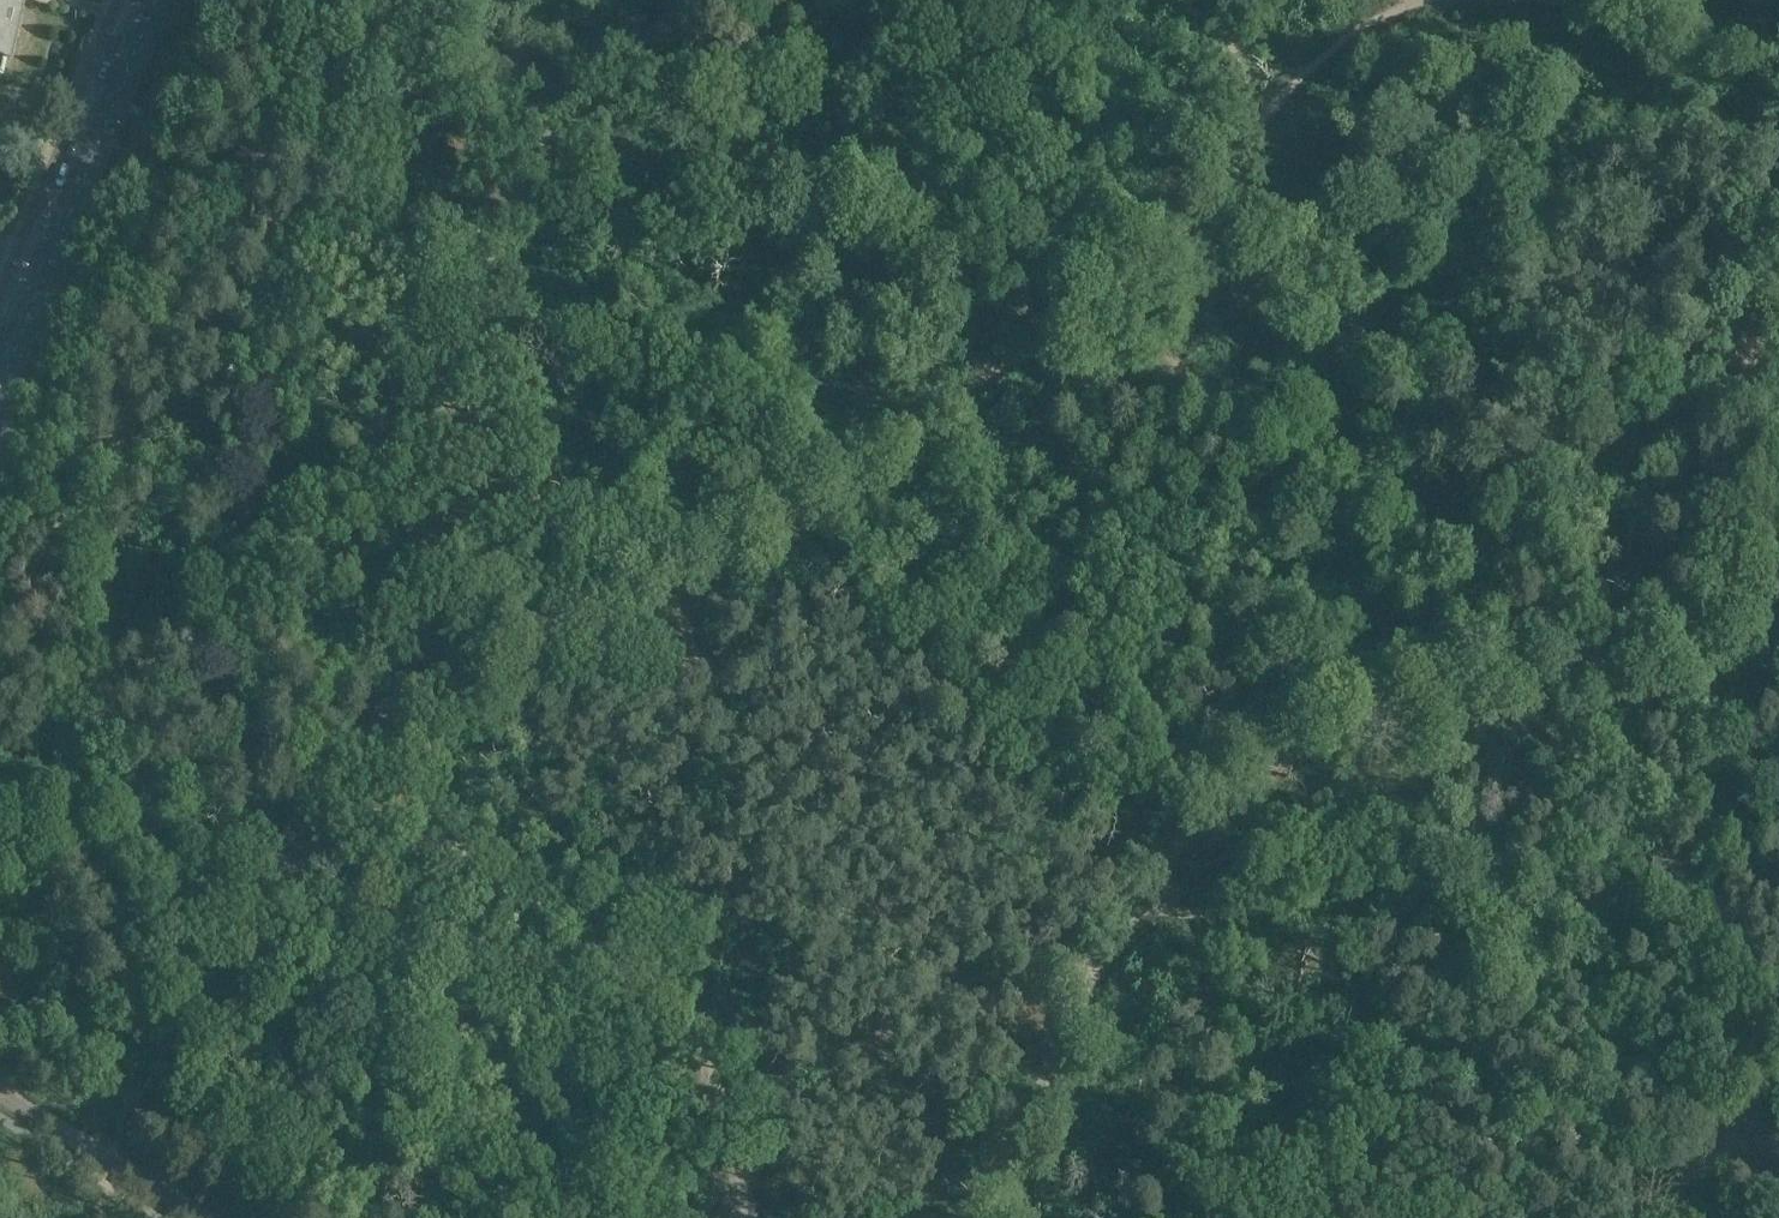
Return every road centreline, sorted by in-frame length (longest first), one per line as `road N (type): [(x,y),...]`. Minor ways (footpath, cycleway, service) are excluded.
road 1 (primary): [(0,377),(154,0)]
road 2 (unclassified): [(204,1217),(0,1091)]

